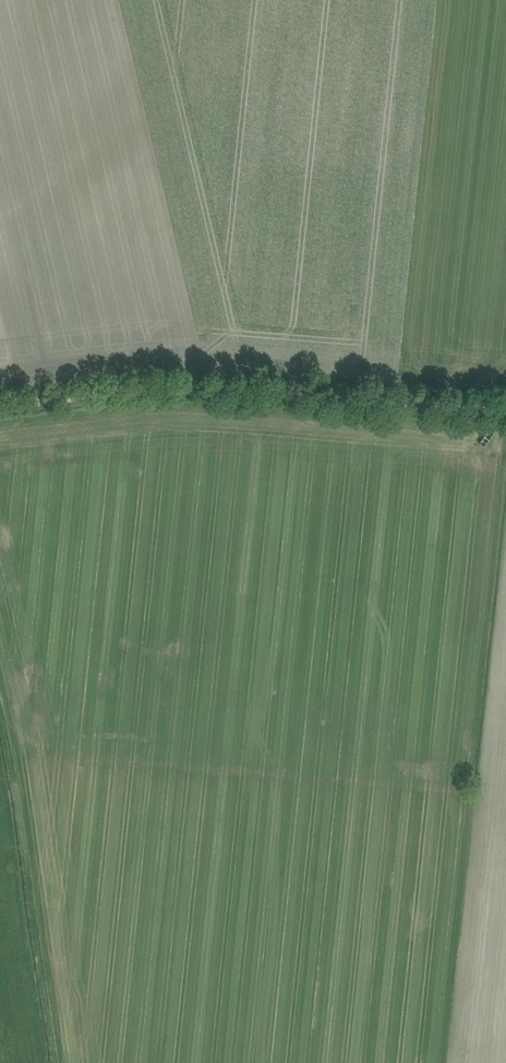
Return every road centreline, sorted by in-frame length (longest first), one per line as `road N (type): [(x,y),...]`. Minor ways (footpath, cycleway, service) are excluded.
road 1 (track): [(0,409),(216,389),(505,416)]

